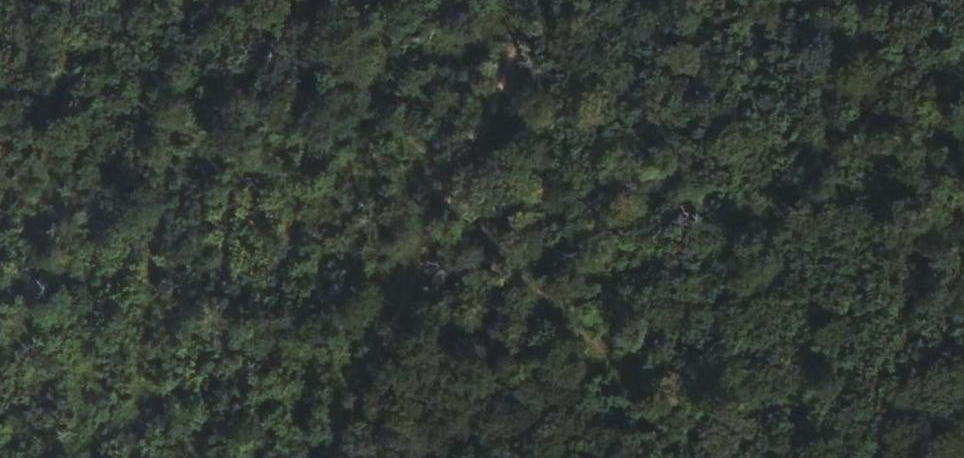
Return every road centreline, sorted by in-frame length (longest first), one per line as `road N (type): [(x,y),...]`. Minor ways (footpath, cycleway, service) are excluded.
road 1 (track): [(302,0),(684,457)]

